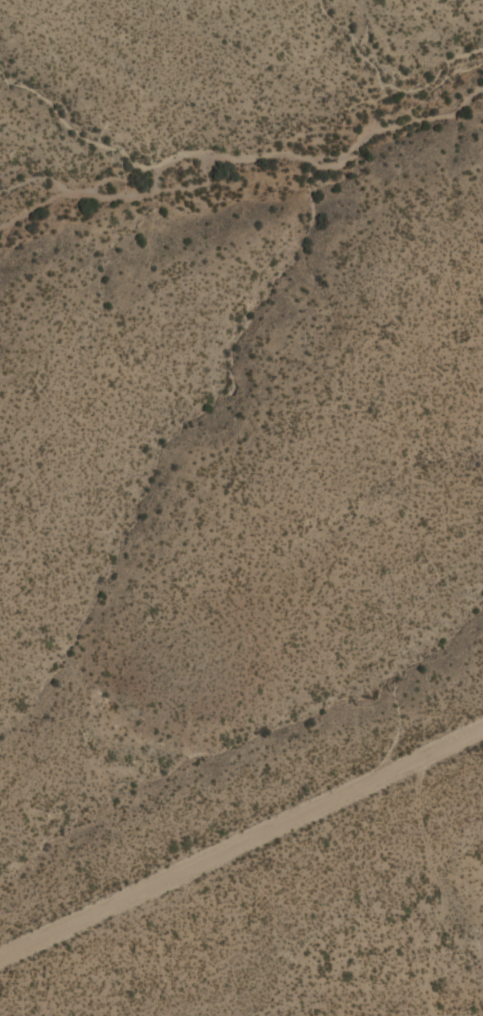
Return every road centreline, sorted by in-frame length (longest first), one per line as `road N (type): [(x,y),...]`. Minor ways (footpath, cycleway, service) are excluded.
road 1 (track): [(430,1015),(422,996),(441,900),(416,822),(416,762)]

